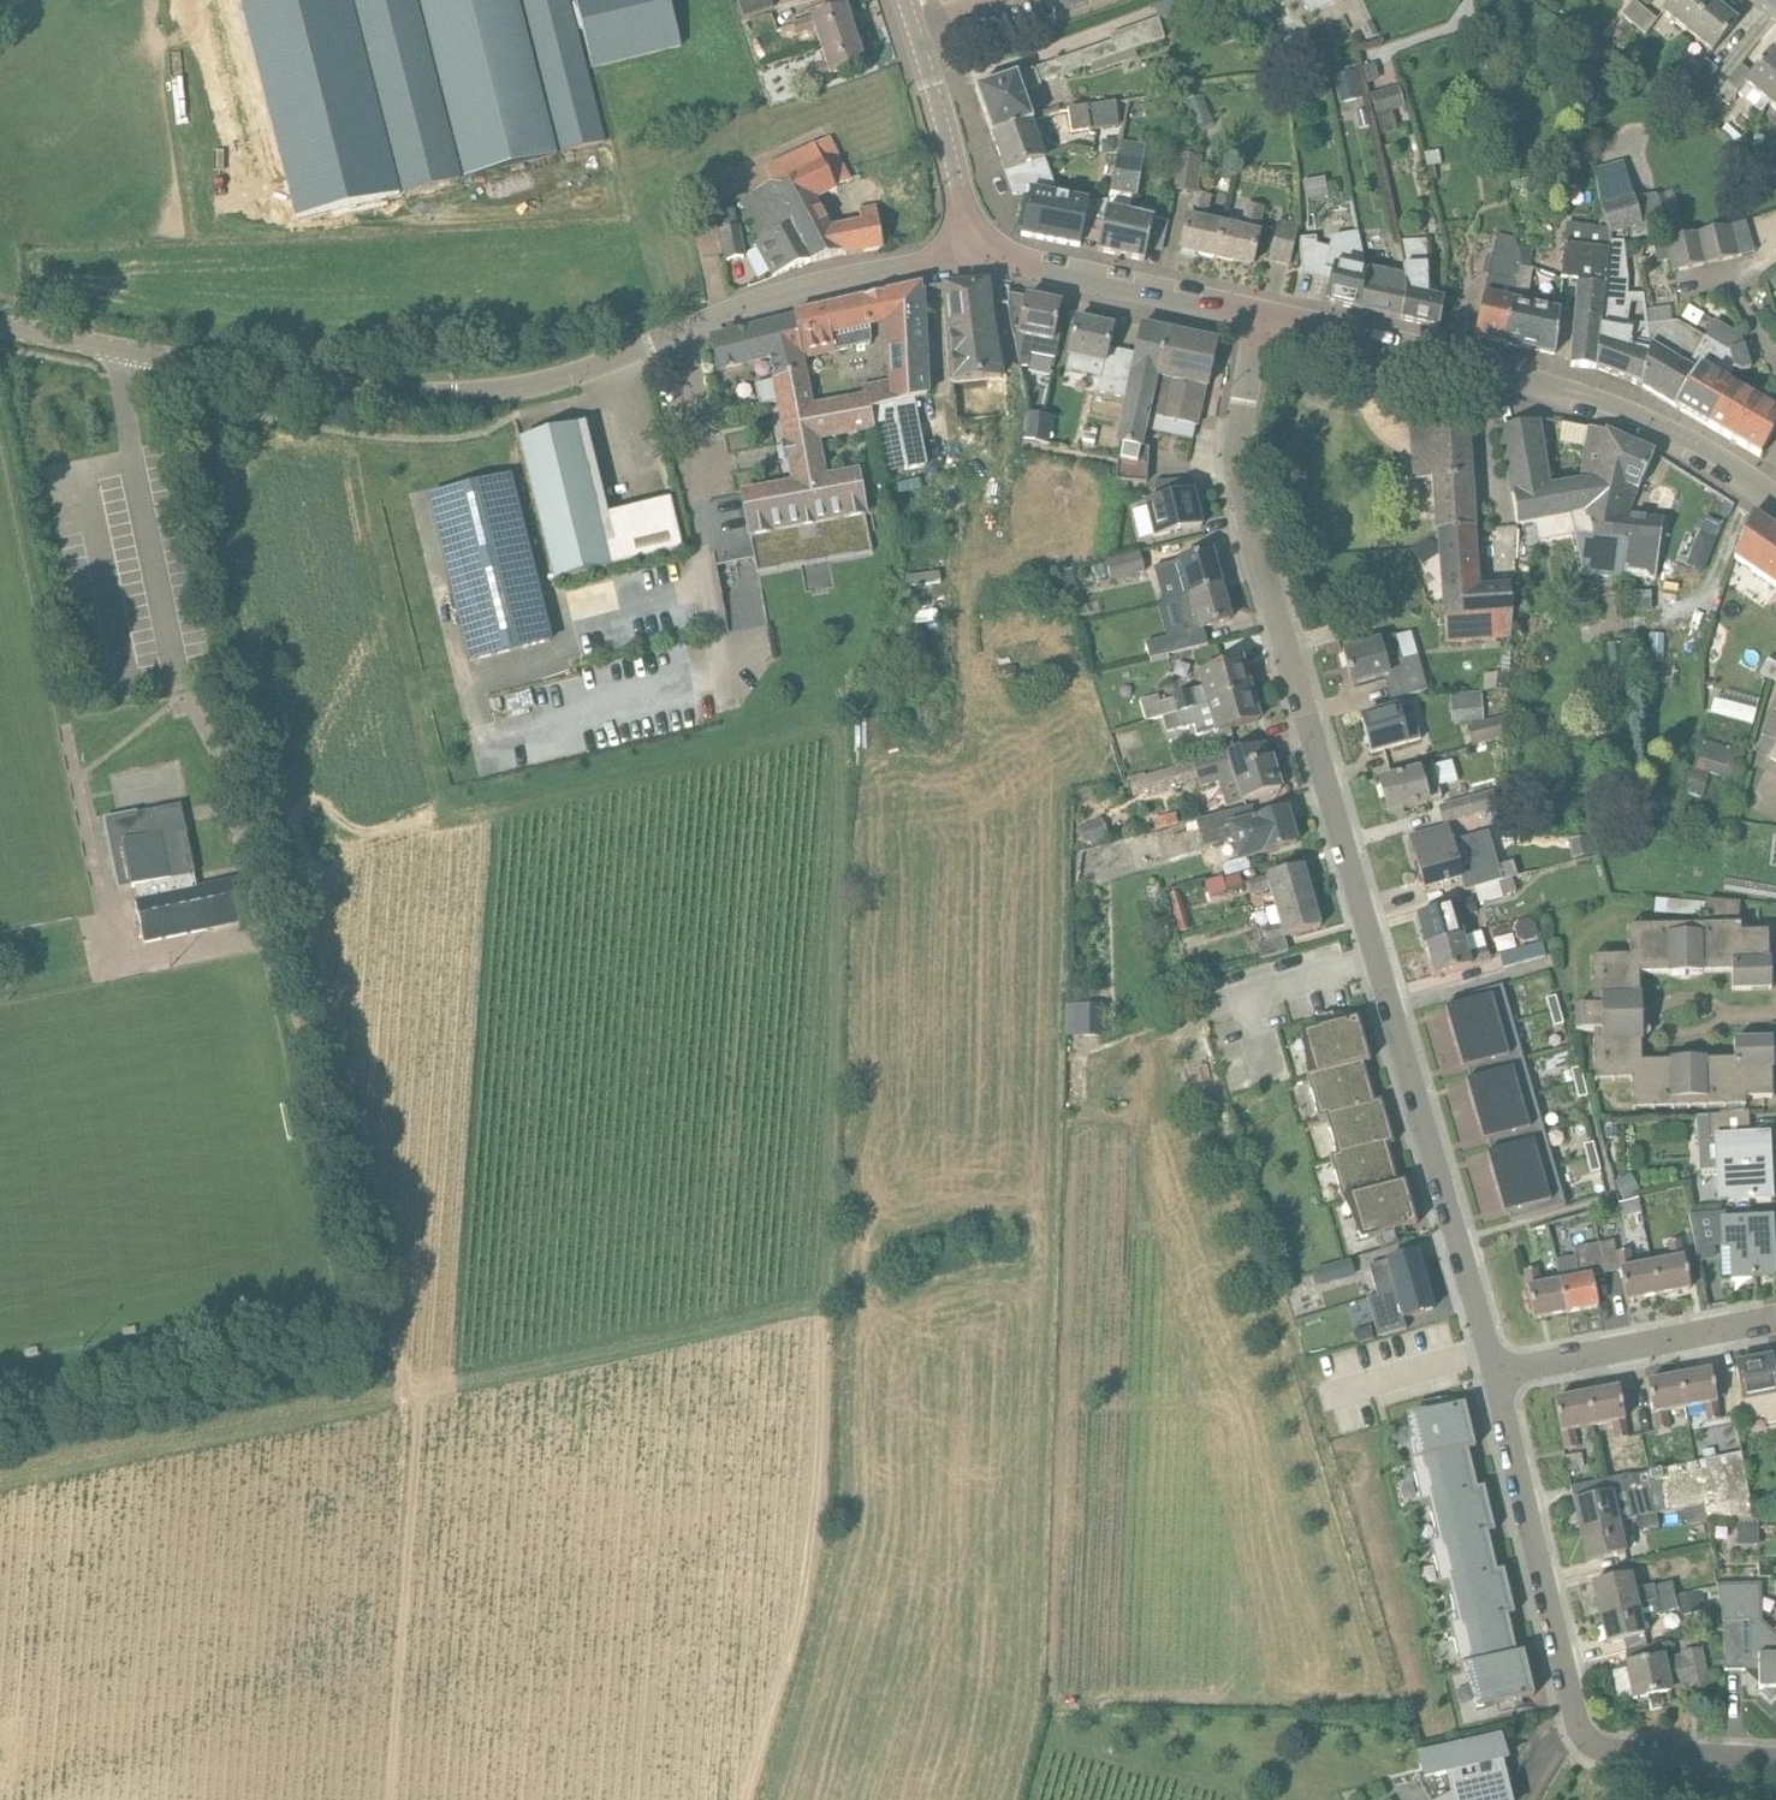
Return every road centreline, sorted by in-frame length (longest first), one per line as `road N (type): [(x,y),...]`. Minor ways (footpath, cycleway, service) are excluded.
road 1 (residential): [(1496,1374),(1237,470),(1255,316)]
road 2 (unclassified): [(0,326),(339,388),(473,393),(581,371),(788,293),(971,255)]
road 3 (tertiary): [(1775,499),(1622,412),(1546,385),(1255,316)]
road 4 (residential): [(1612,1753),(1578,1727),(1496,1374)]
road 5 (tertiary): [(1255,316),(971,255)]
road 6 (residential): [(1496,1374),(1775,1321)]
road 7 (tertiary): [(971,255),(942,124),(903,0)]
road 8 (residential): [(1612,1753),(1775,1760)]

